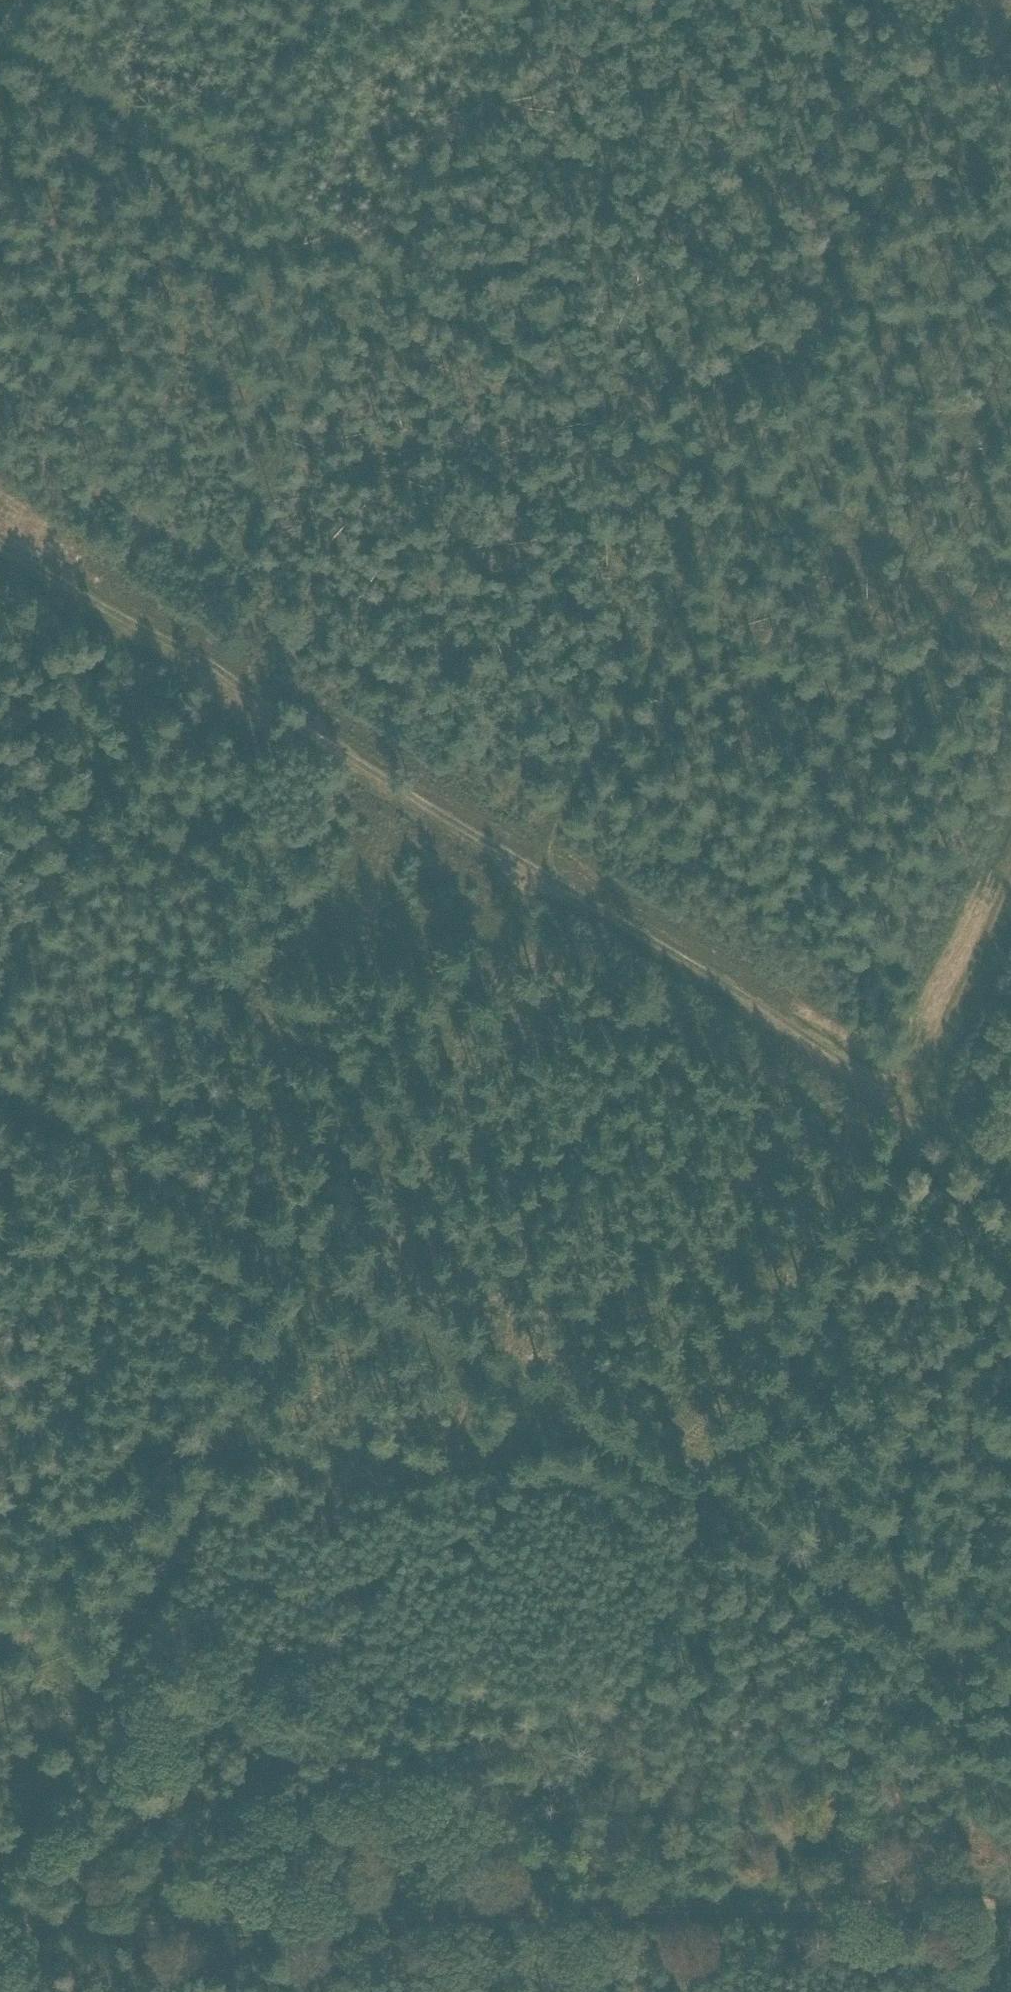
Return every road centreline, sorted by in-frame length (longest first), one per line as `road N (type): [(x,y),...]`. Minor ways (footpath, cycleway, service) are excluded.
road 1 (track): [(0,1919),(1010,1901)]
road 2 (track): [(1009,1686),(721,1518),(839,1290)]

